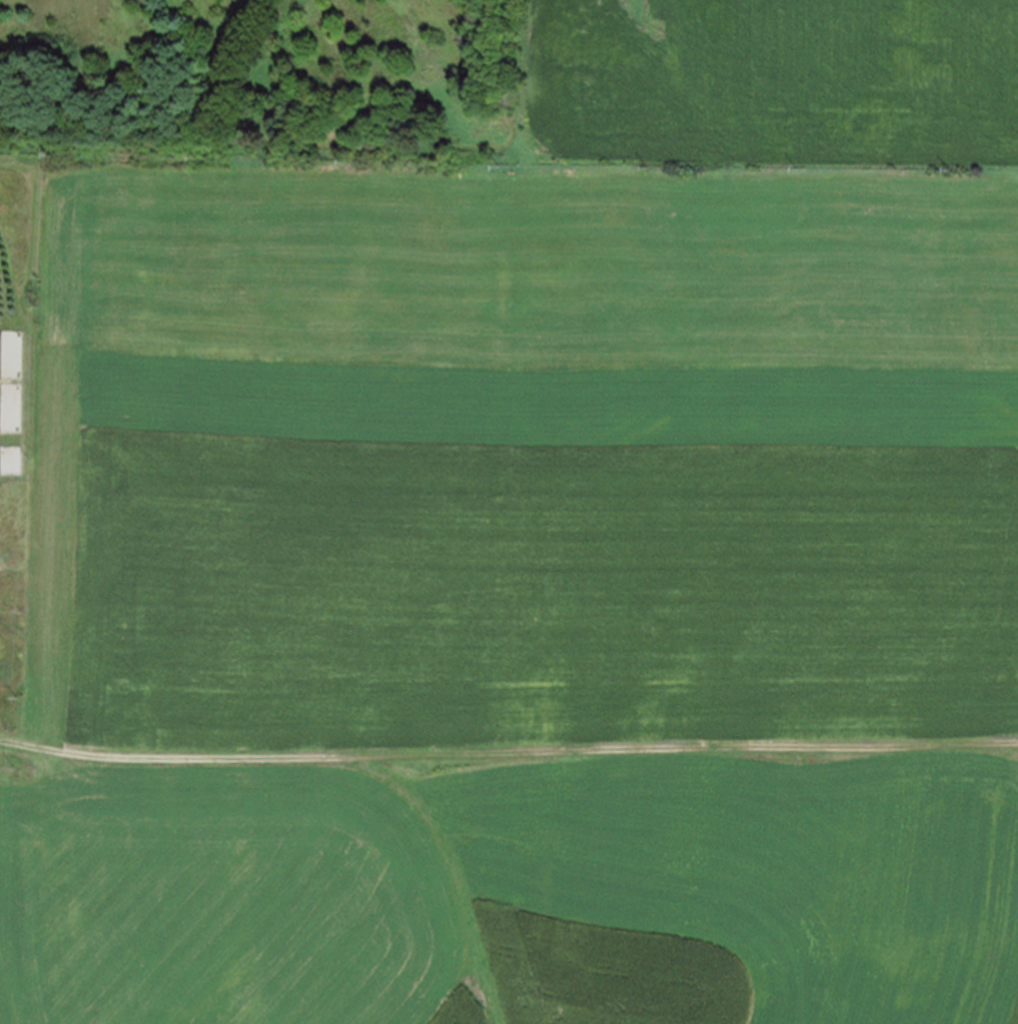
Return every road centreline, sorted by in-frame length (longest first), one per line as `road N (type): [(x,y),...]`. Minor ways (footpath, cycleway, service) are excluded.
road 1 (track): [(1017,751),(345,765),(123,761),(0,740)]

